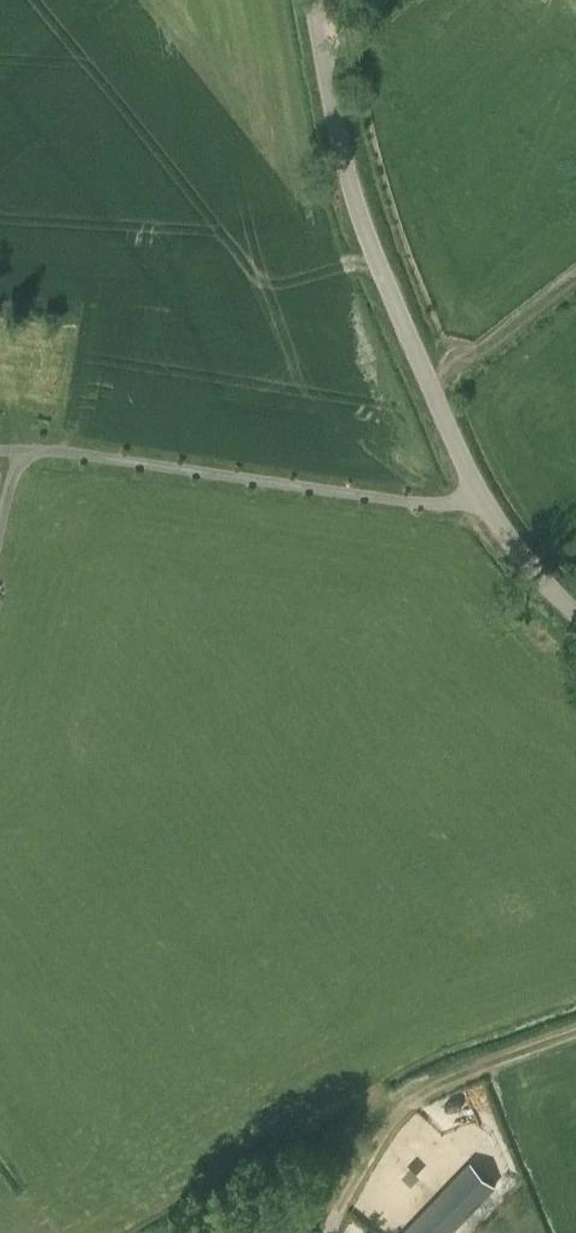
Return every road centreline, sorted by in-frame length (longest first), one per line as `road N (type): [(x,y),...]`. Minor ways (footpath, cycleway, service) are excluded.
road 1 (unclassified): [(575,616),(479,503),(378,268),(316,0)]
road 2 (track): [(318,1232),(386,1114),(478,1066),(575,1029)]

